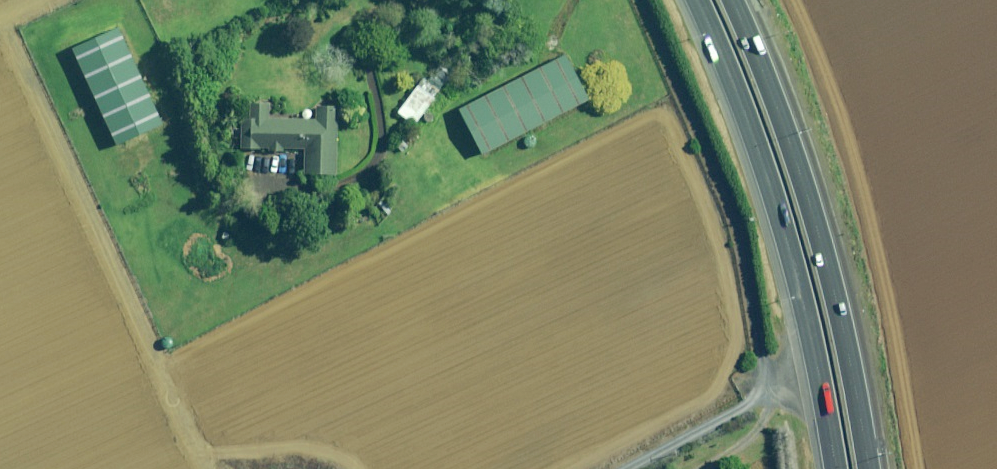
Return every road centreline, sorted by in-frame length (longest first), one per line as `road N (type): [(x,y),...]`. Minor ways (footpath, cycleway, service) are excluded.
road 1 (motorway): [(832,468),(802,306),(774,207),(697,0)]
road 2 (motorway): [(734,0),(809,206),(841,325),(865,468)]
road 3 (track): [(0,26),(204,468)]
road 4 (track): [(572,468),(735,384),(758,399)]

